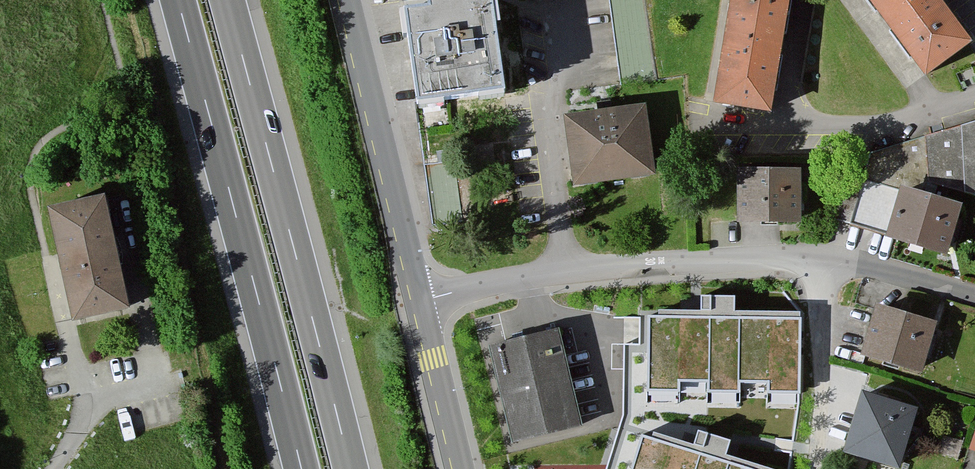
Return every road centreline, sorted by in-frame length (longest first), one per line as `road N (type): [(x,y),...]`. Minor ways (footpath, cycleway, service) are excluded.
road 1 (motorway): [(178,0),(302,468)]
road 2 (motorway): [(351,468),(227,0)]
road 3 (residential): [(820,255),(568,269),(419,300)]
road 4 (tertiary): [(348,0),(419,300)]
road 5 (residential): [(820,255),(823,365),(813,468)]
road 6 (tertiary): [(419,300),(461,468)]
road 7 (residential): [(974,295),(820,255)]
road 8 (residential): [(54,468),(84,420),(69,342)]

